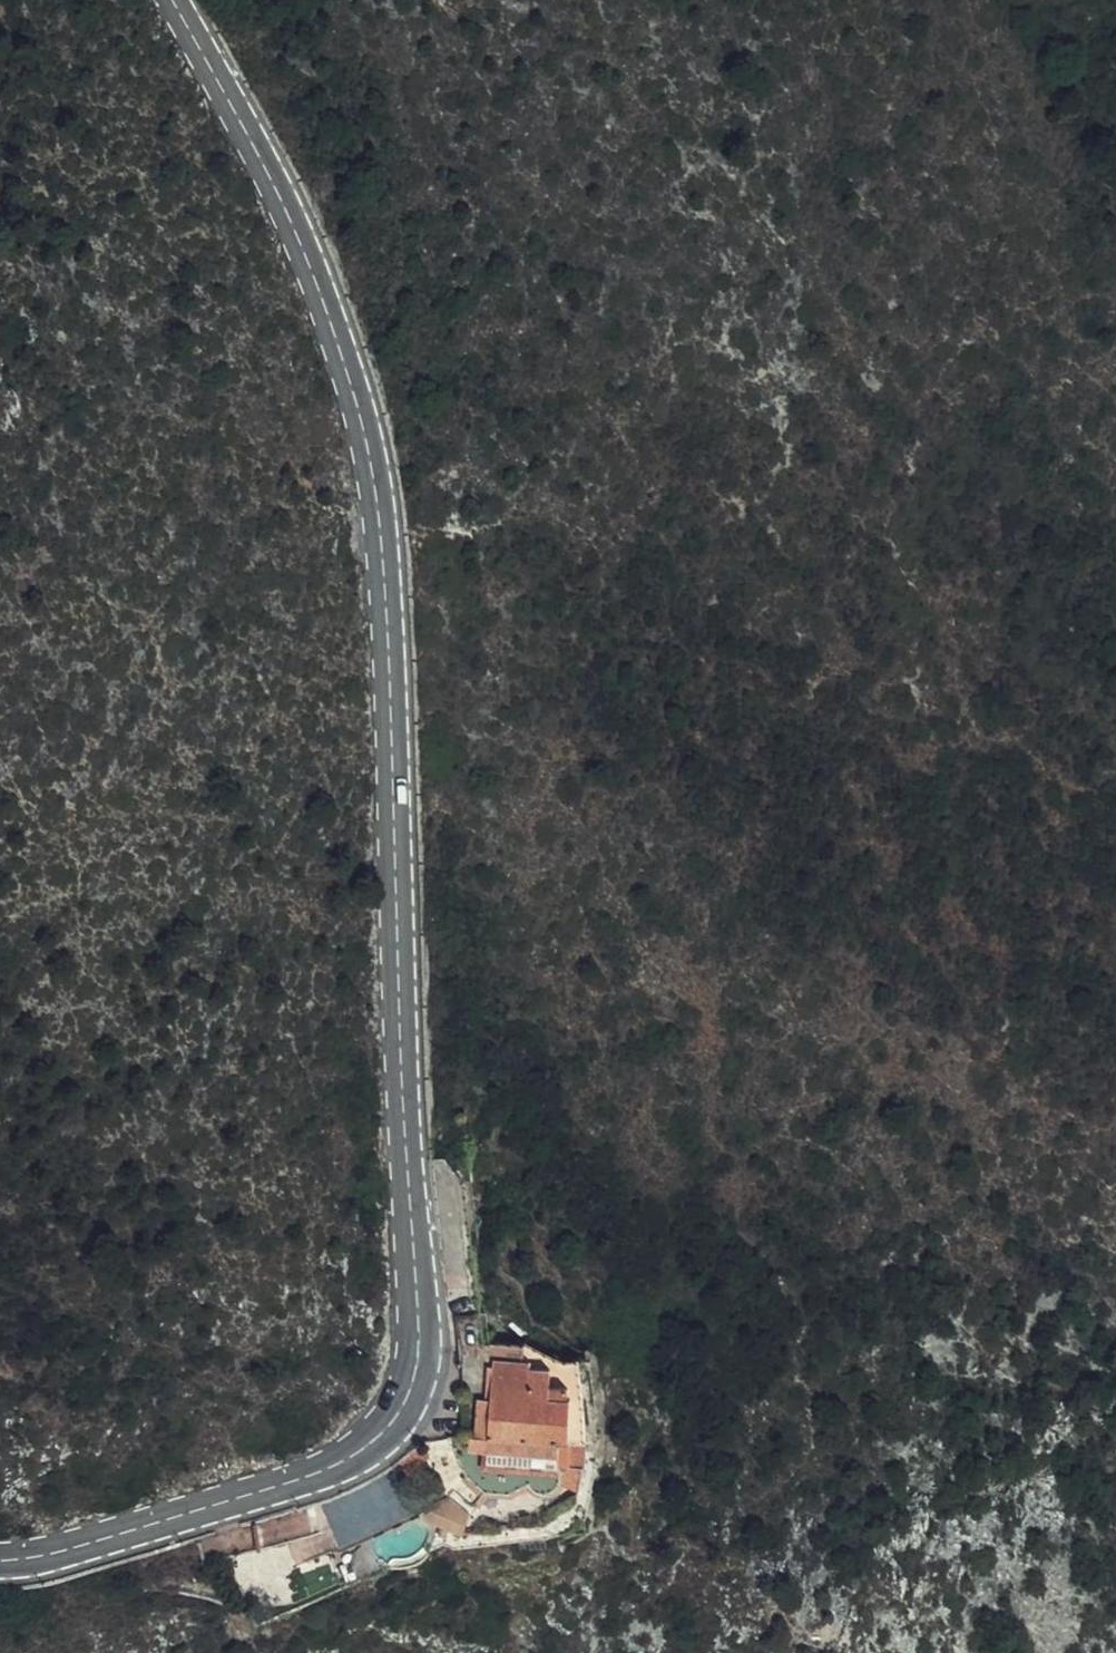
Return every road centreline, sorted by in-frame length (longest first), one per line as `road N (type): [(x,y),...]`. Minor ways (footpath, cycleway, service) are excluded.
road 1 (secondary): [(0,1559),(39,1556),(316,1474),(379,1437),(417,1360),(382,556),(369,456),(343,359),(290,220),(169,0)]

